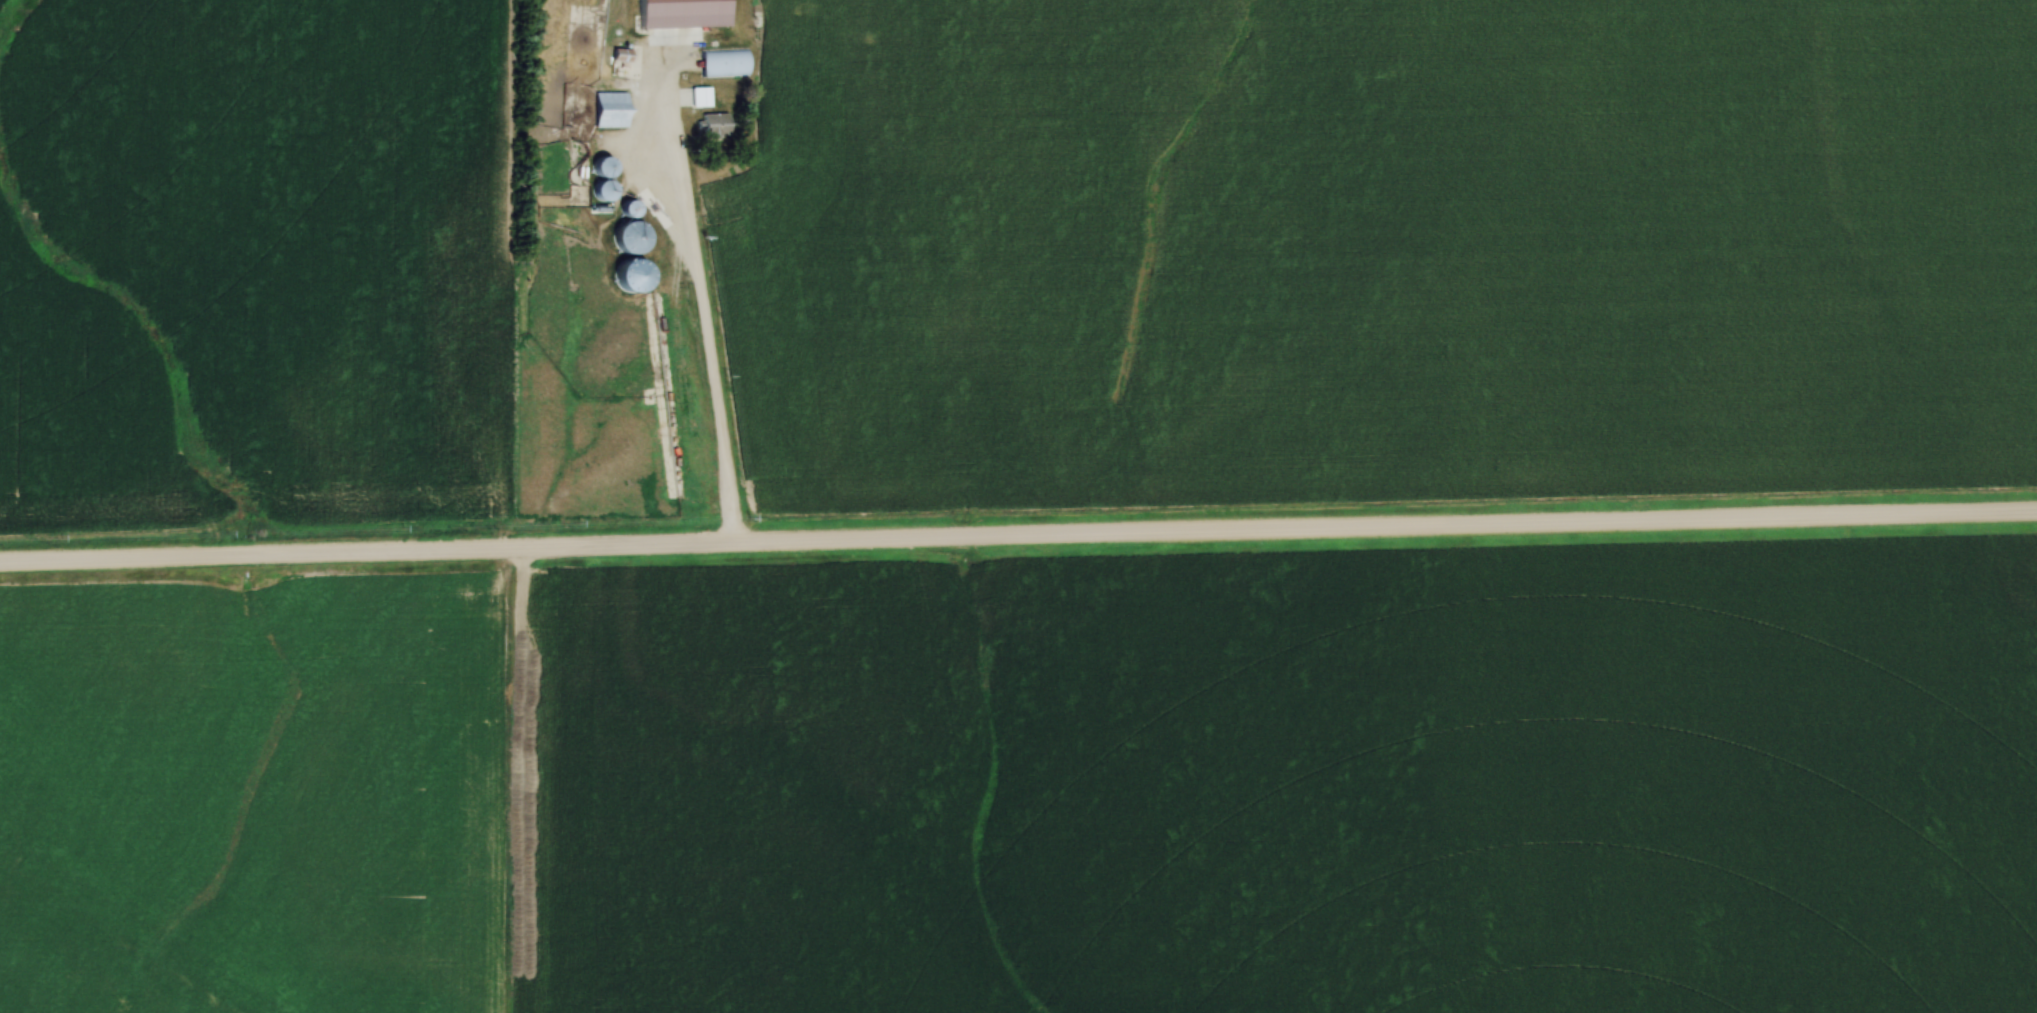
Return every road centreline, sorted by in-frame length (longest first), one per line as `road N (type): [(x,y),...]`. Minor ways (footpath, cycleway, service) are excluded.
road 1 (residential): [(2036,518),(0,567)]

